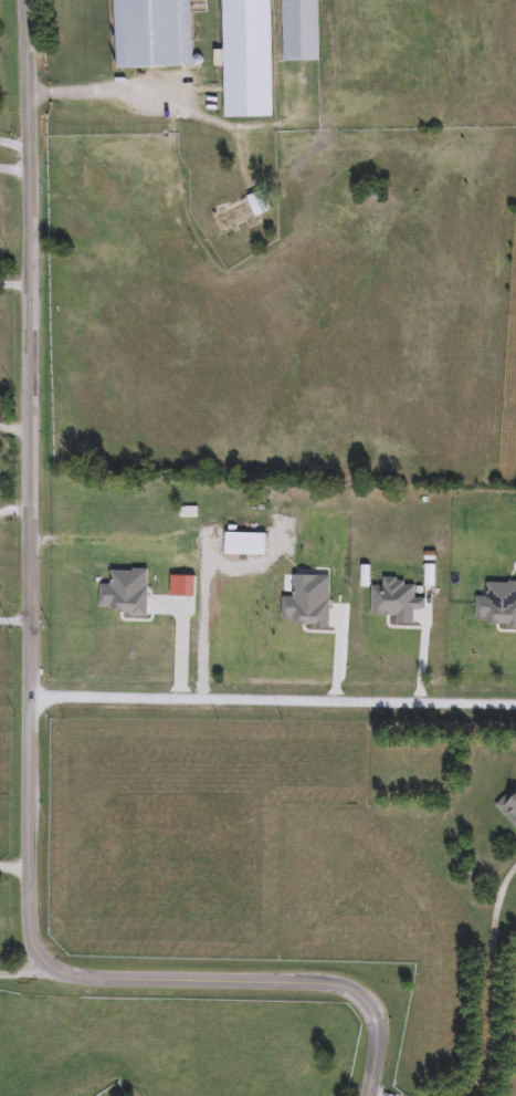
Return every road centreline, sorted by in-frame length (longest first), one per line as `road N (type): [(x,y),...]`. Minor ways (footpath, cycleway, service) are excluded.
road 1 (residential): [(367,1095),(375,1026),(368,1008),(344,989),(85,981),(38,968),(30,939),(25,0)]

